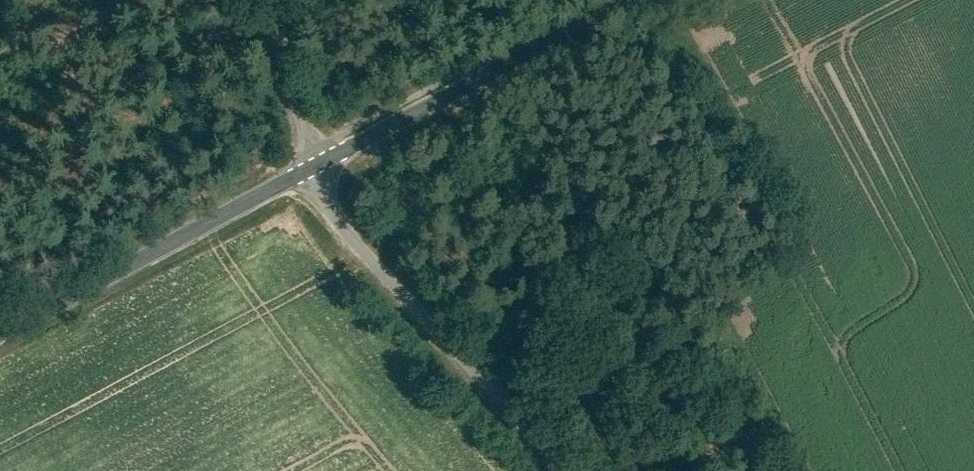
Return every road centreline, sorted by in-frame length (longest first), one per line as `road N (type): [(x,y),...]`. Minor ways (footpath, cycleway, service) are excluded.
road 1 (unclassified): [(313,165),(339,221),(570,470)]
road 2 (tertiary): [(313,165),(627,0)]
road 3 (tertiary): [(0,331),(313,165)]
road 4 (unclassified): [(267,0),(313,165)]

